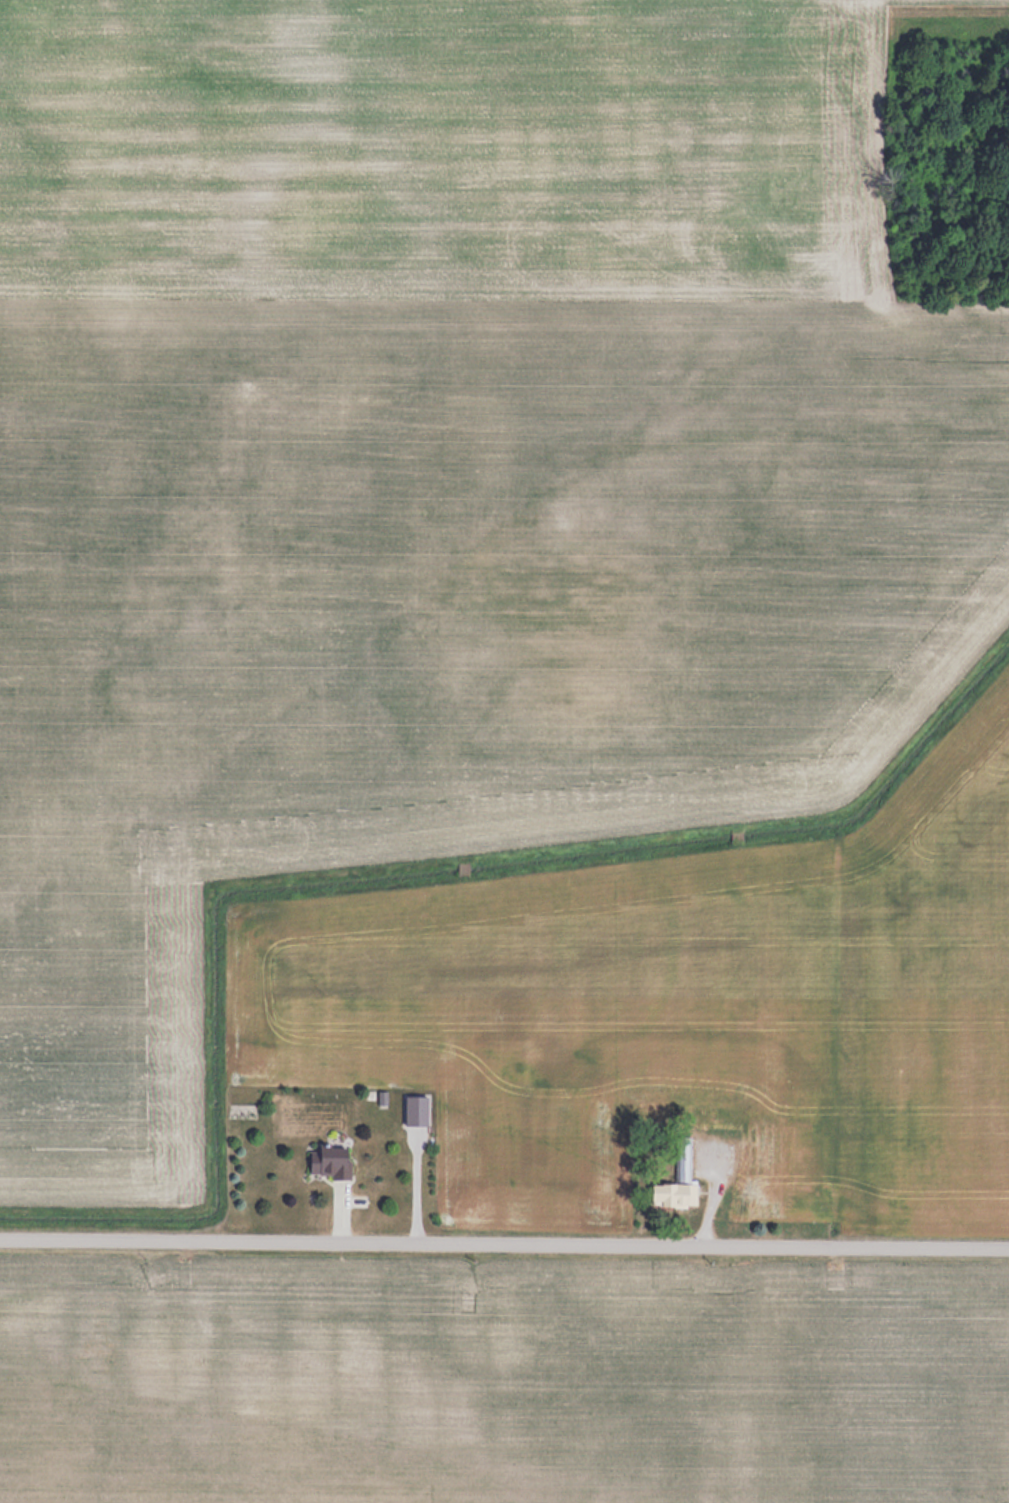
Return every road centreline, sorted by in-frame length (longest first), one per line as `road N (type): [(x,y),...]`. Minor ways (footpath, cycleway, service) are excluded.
road 1 (residential): [(0,1245),(1008,1253)]

